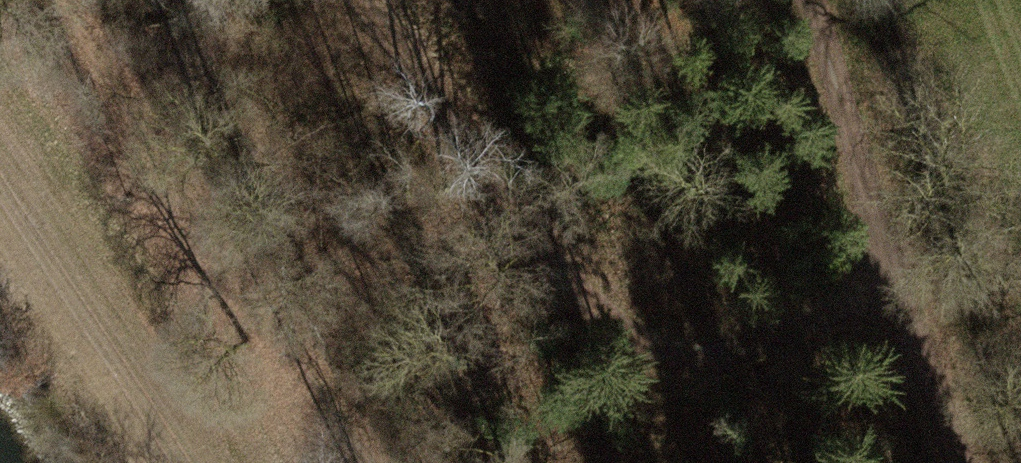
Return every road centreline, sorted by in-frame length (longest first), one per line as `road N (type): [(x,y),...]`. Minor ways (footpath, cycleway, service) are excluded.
road 1 (track): [(344,0),(380,59),(622,346),(693,372),(880,288)]
road 2 (track): [(942,462),(775,0)]
road 3 (track): [(0,250),(148,462)]

